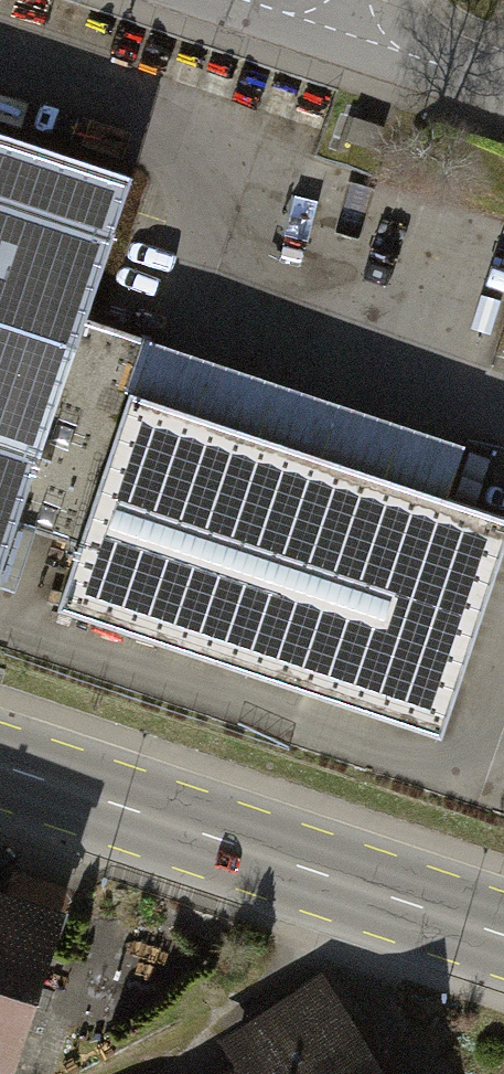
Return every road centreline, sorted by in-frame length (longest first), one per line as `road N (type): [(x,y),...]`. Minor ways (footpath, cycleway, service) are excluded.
road 1 (primary): [(0,764),(503,936)]
road 2 (track): [(114,1073),(255,1004),(334,947)]
road 3 (residential): [(336,29),(503,87)]

